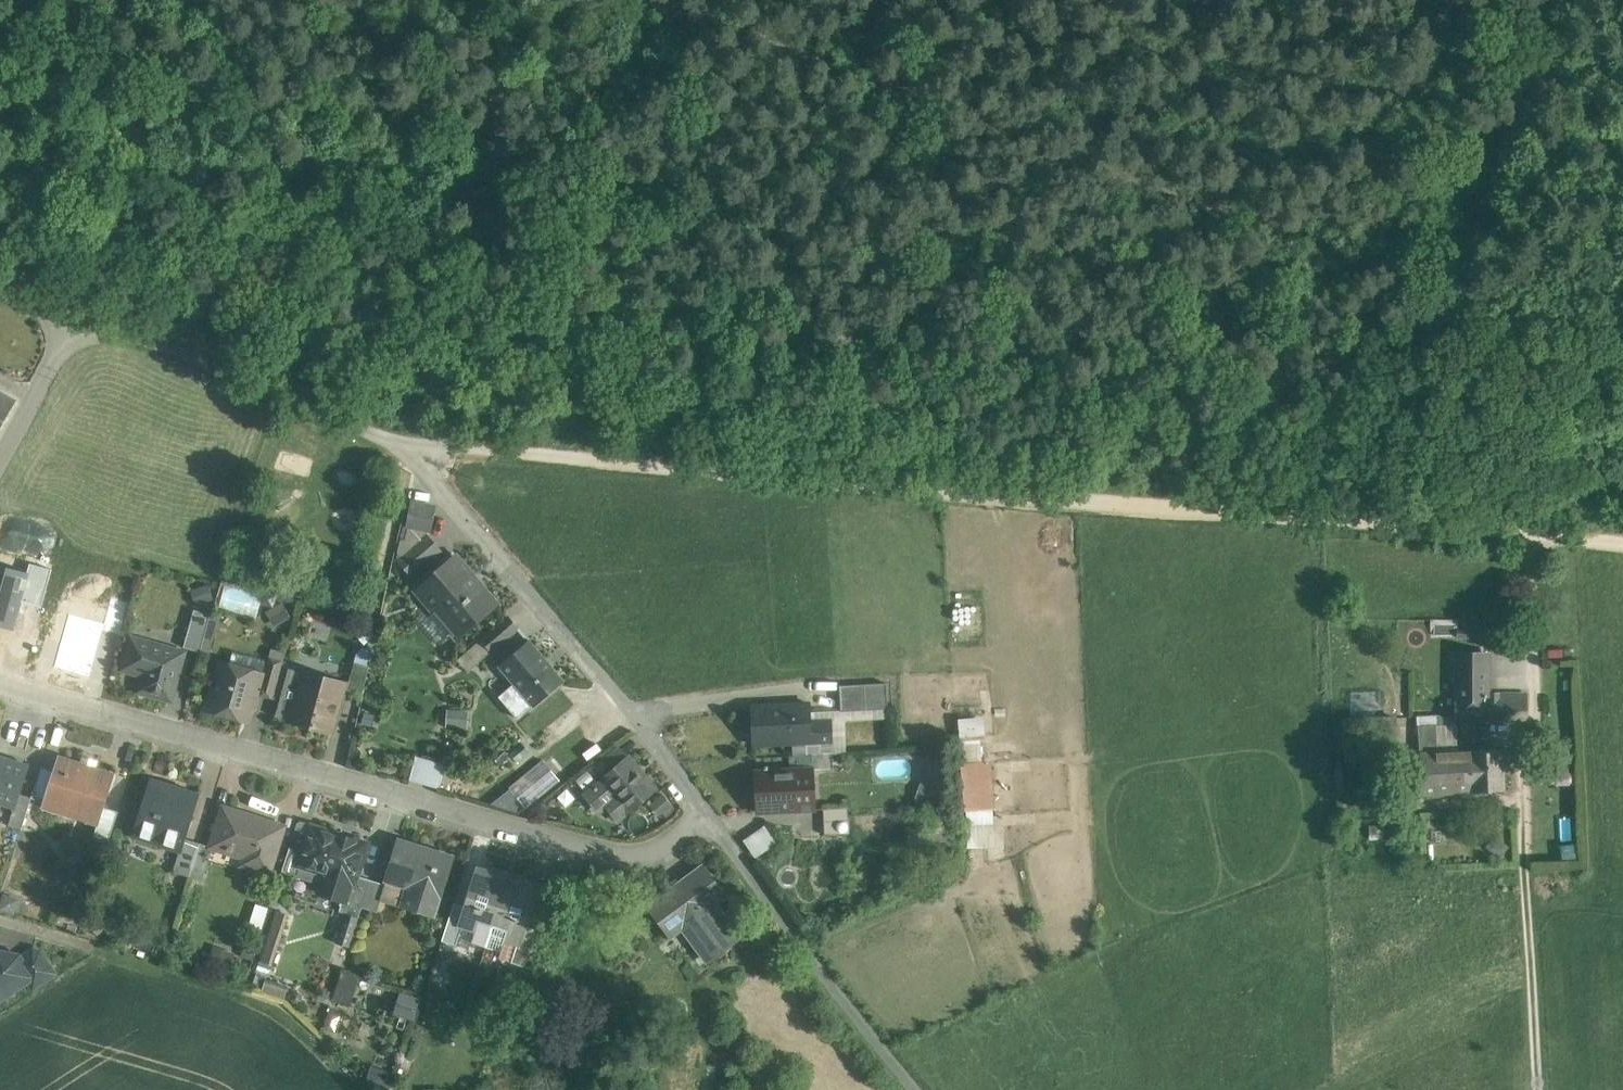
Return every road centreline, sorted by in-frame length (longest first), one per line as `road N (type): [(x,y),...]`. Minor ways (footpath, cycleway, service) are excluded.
road 1 (residential): [(84,316),(395,430),(449,481),(705,812),(674,843),(637,859),(0,685)]
road 2 (track): [(395,430),(948,485),(1622,536)]
road 3 (track): [(1417,306),(1140,173),(641,0)]
road 4 (track): [(705,812),(919,1089)]
road 5 (track): [(1541,0),(1417,306)]
road 6 (track): [(1417,306),(1358,517)]
road 7 (track): [(1622,322),(1417,306)]
road 8 (residential): [(84,316),(0,465)]

